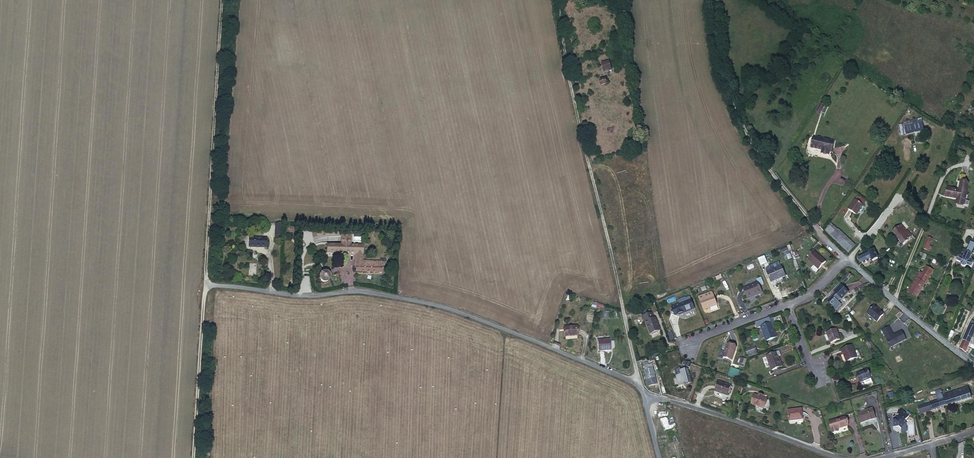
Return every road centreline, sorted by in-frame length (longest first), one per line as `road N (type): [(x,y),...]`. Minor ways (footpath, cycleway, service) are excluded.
road 1 (unclassified): [(205,284),(294,297),(395,297),(458,312),(636,385),(646,401)]
road 2 (track): [(223,0),(194,457)]
road 3 (track): [(636,385),(557,0)]
road 4 (track): [(714,0),(719,54),(755,152),(846,261)]
road 5 (residential): [(838,457),(662,399),(646,401)]
road 6 (residential): [(846,261),(973,366)]

